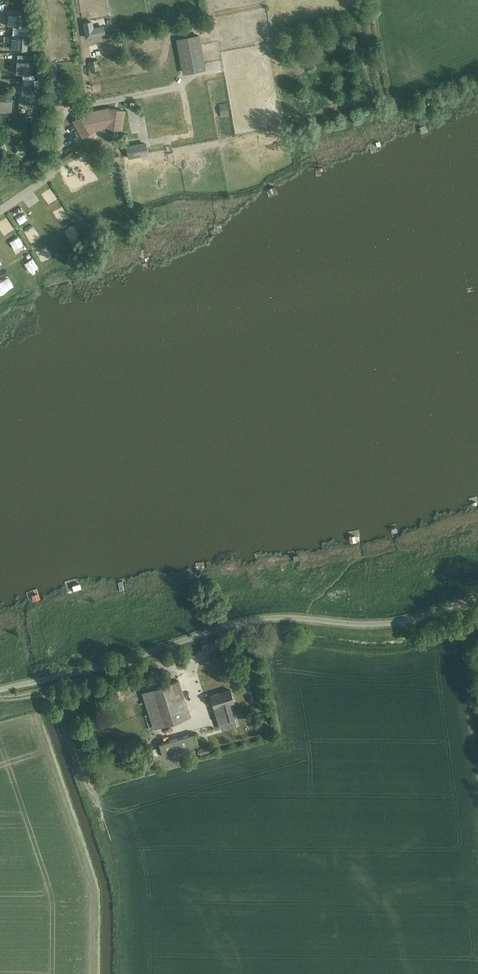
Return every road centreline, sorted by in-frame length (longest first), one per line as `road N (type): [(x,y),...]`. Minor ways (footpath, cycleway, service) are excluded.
road 1 (unclassified): [(0,689),(251,621),(379,624),(477,597)]

